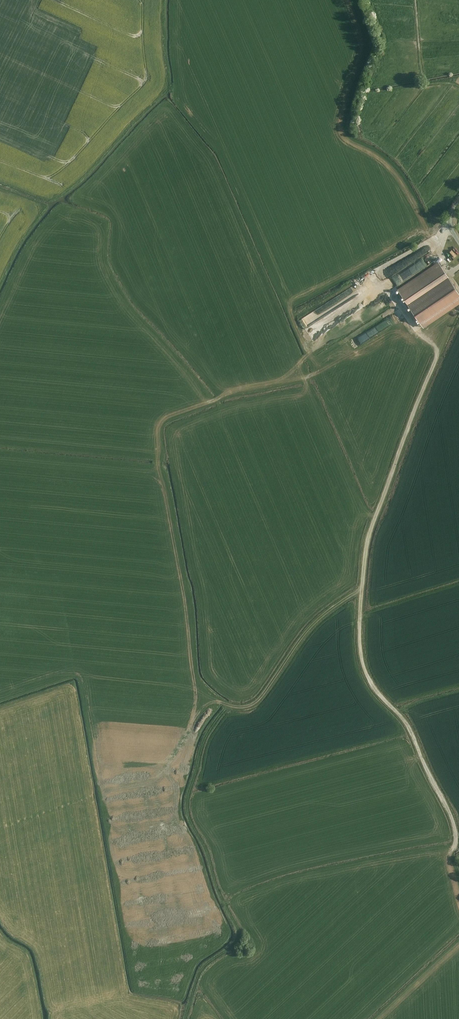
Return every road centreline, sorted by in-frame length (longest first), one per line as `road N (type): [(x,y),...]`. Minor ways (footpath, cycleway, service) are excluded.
road 1 (track): [(458,319),(372,521),(362,592),(318,616),(256,702),(222,708),(189,781),(193,816),(237,936),(199,974),(186,1018)]

